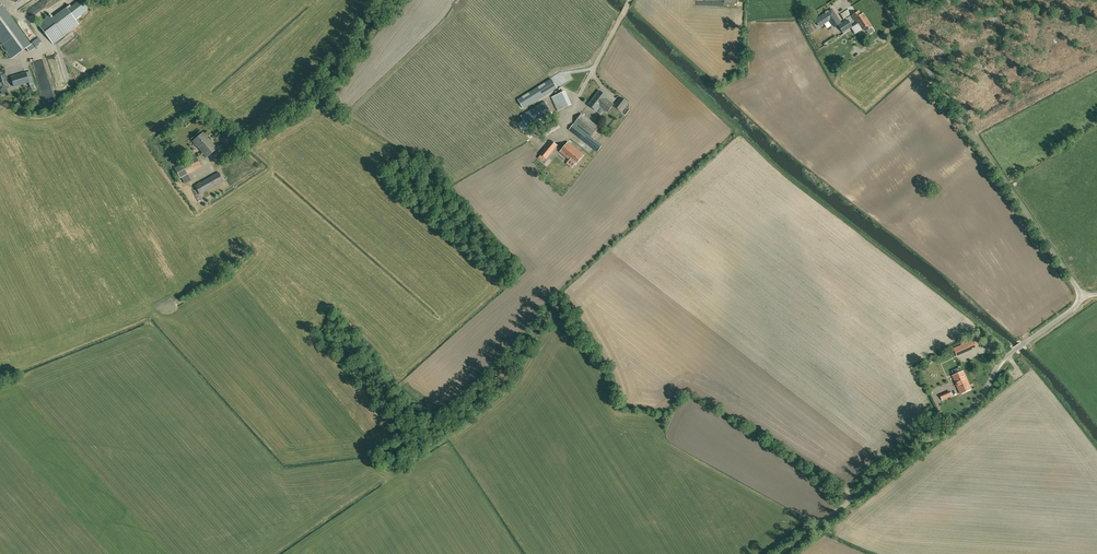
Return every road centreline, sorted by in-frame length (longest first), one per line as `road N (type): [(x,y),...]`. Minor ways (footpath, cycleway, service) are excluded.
road 1 (unclassified): [(782,553),(975,403),(1003,360),(1080,295)]
road 2 (unclassified): [(1080,295),(882,0)]
road 3 (track): [(387,0),(297,110),(231,151)]

